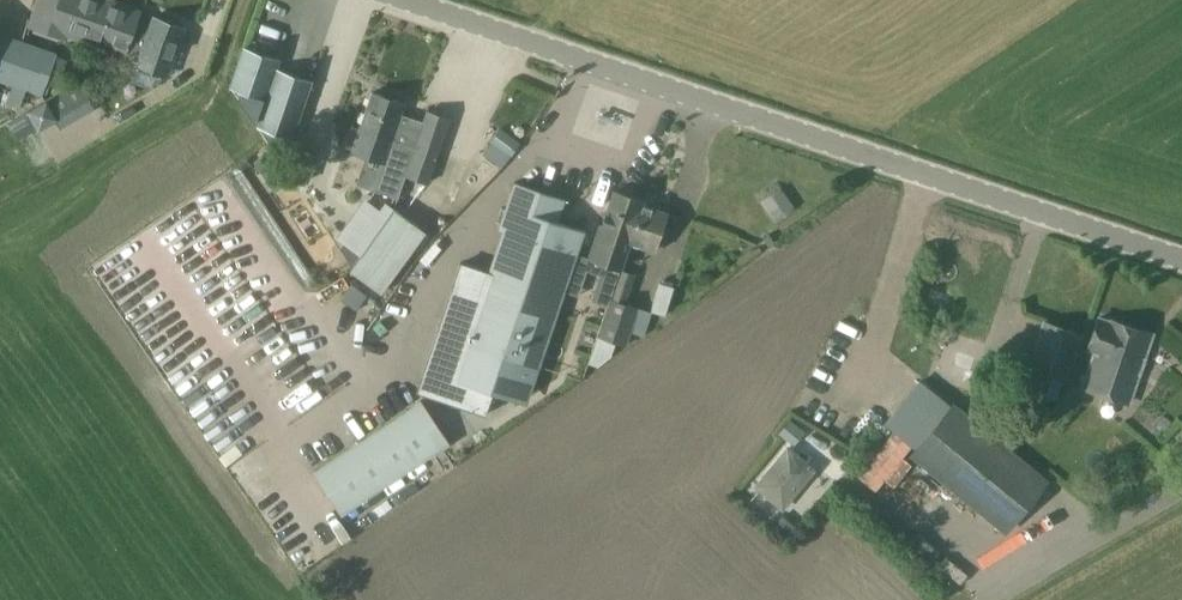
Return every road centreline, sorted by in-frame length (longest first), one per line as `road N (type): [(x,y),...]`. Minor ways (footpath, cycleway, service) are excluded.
road 1 (unclassified): [(1181,250),(420,0)]
road 2 (unclassified): [(978,599),(1181,475)]

